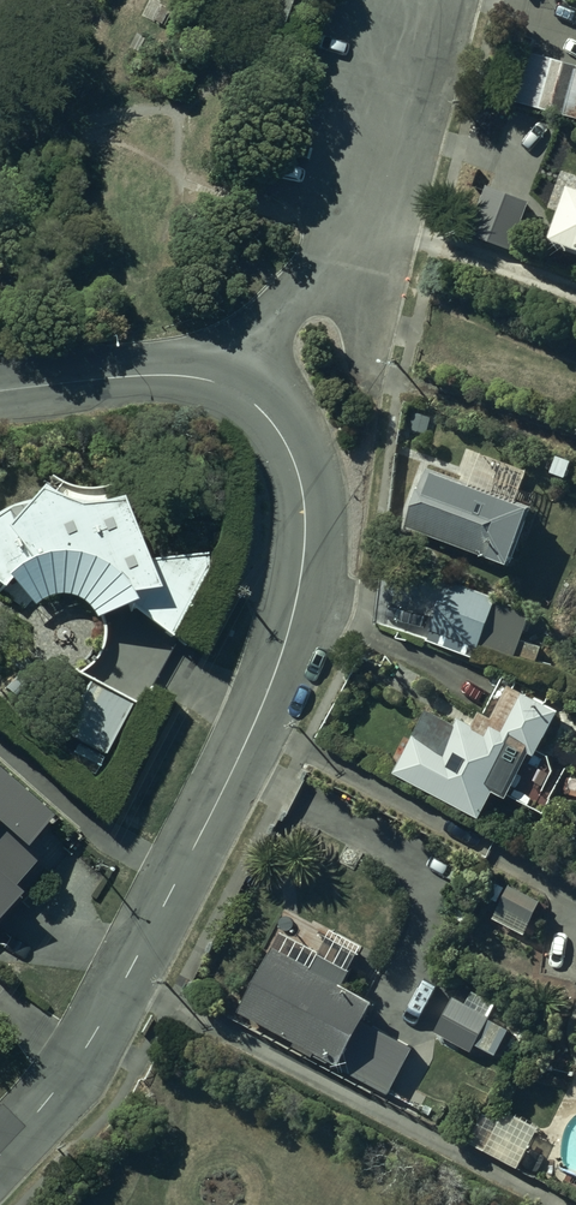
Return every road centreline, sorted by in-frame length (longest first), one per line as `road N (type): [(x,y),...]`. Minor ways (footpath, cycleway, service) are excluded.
road 1 (unclassified): [(221,384),(266,417),(301,484),(303,567),(292,617),(244,749),(135,964),(93,1038),(0,1156)]
road 2 (residential): [(423,0),(355,222),(221,384)]
road 3 (tertiary): [(0,391),(120,376),(221,384)]

